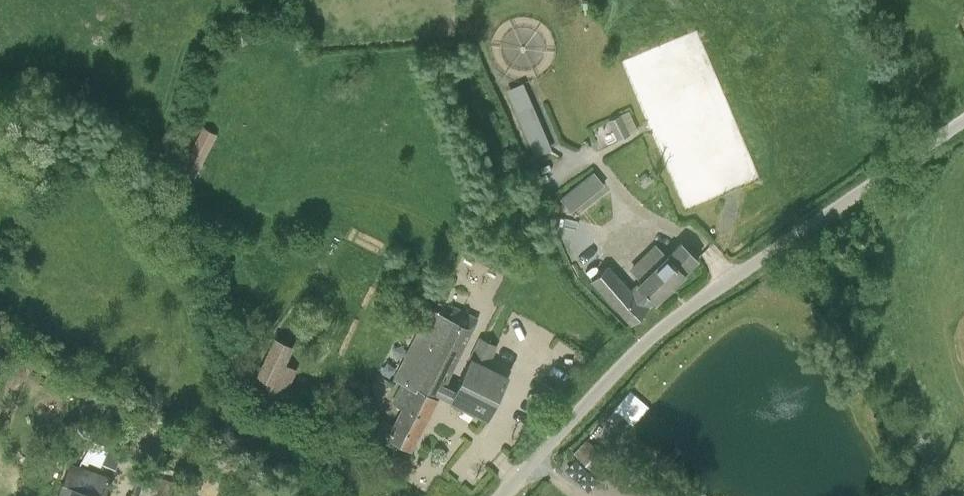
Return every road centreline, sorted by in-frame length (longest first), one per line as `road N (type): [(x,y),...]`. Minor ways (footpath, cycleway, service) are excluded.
road 1 (unclassified): [(963,120),(655,330),(501,495)]

